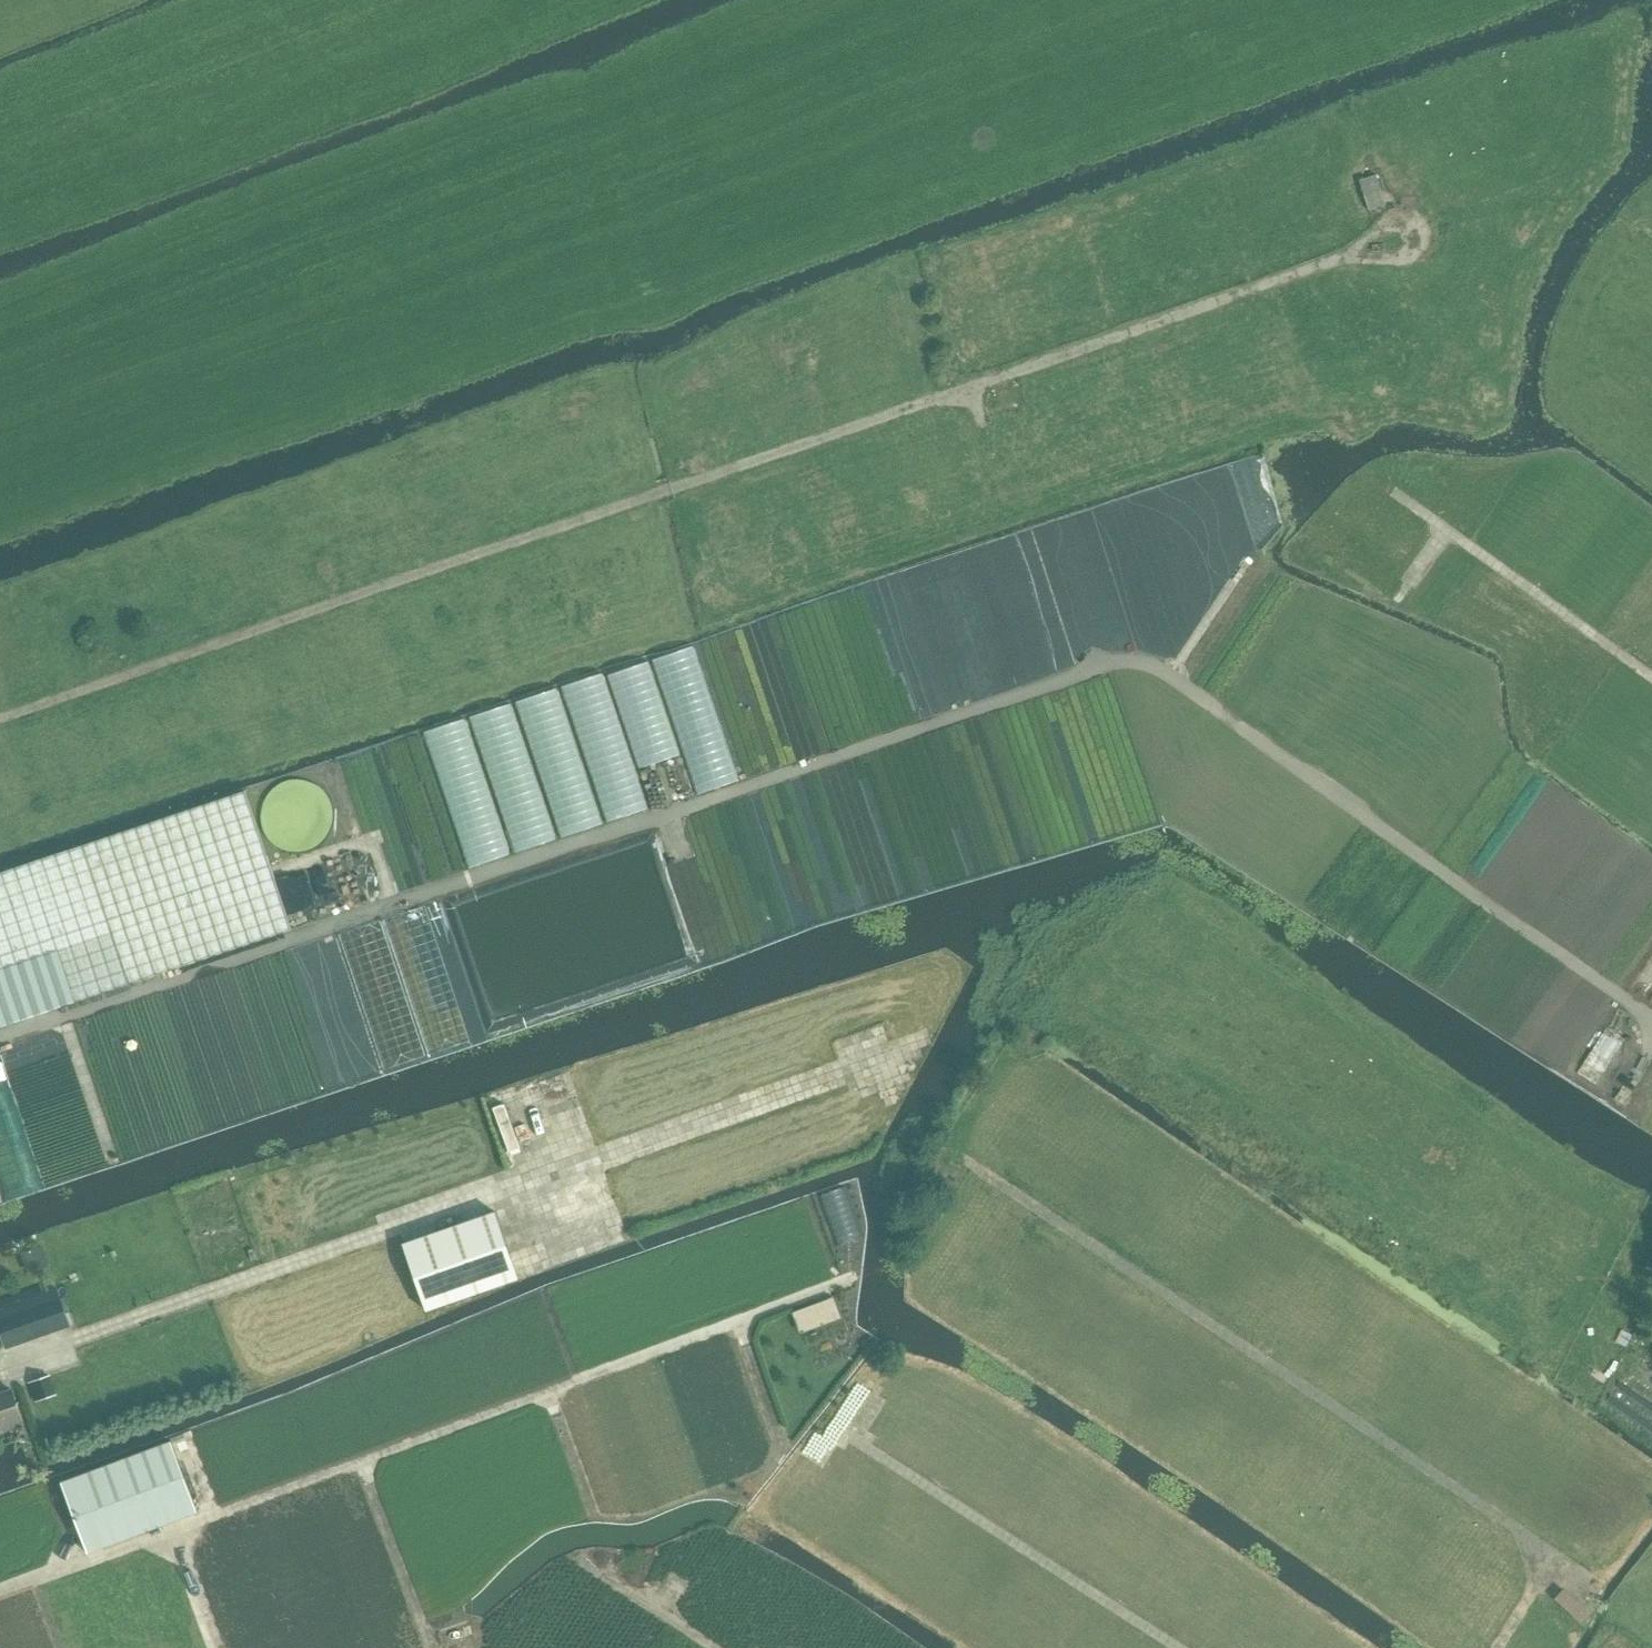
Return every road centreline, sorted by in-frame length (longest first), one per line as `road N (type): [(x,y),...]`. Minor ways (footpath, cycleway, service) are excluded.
road 1 (track): [(1651,1007),(1172,676),(1106,660),(0,1040)]
road 2 (track): [(0,715),(1377,249)]
road 3 (track): [(0,1603),(833,1288)]
road 4 (track): [(72,1338),(679,1125),(887,1063)]
road 5 (track): [(1598,1587),(981,1168)]
road 6 (track): [(1178,1647),(846,1432)]
road 7 (track): [(1651,680),(1404,500)]

